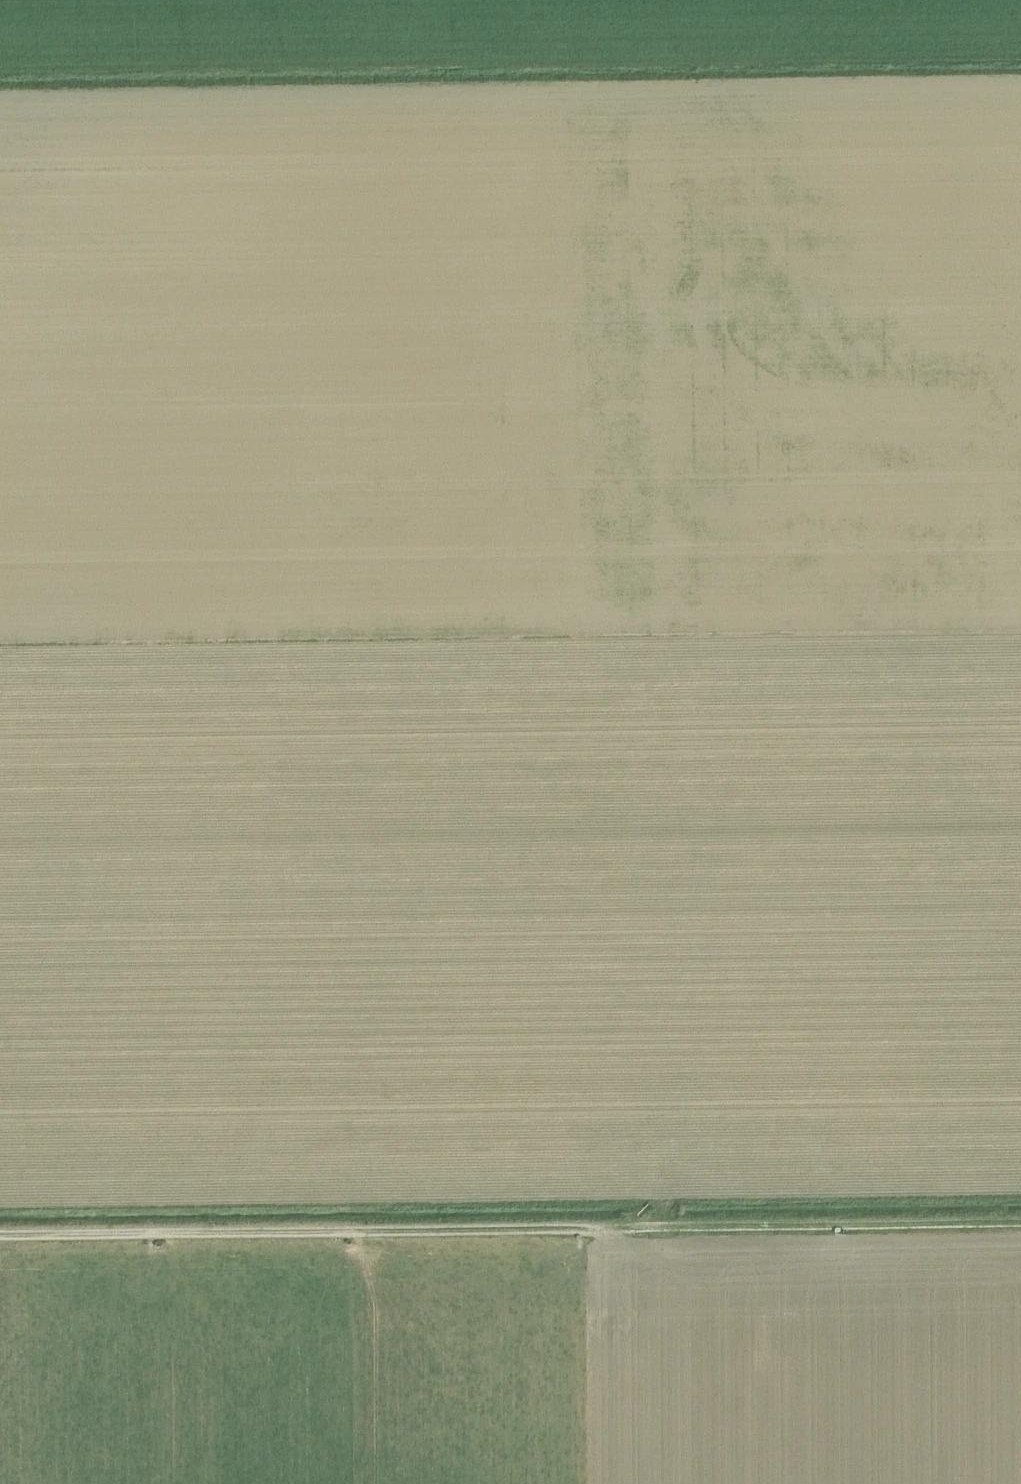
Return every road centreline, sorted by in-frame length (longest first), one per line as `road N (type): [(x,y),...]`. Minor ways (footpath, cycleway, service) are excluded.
road 1 (track): [(0,1229),(1020,1221)]

